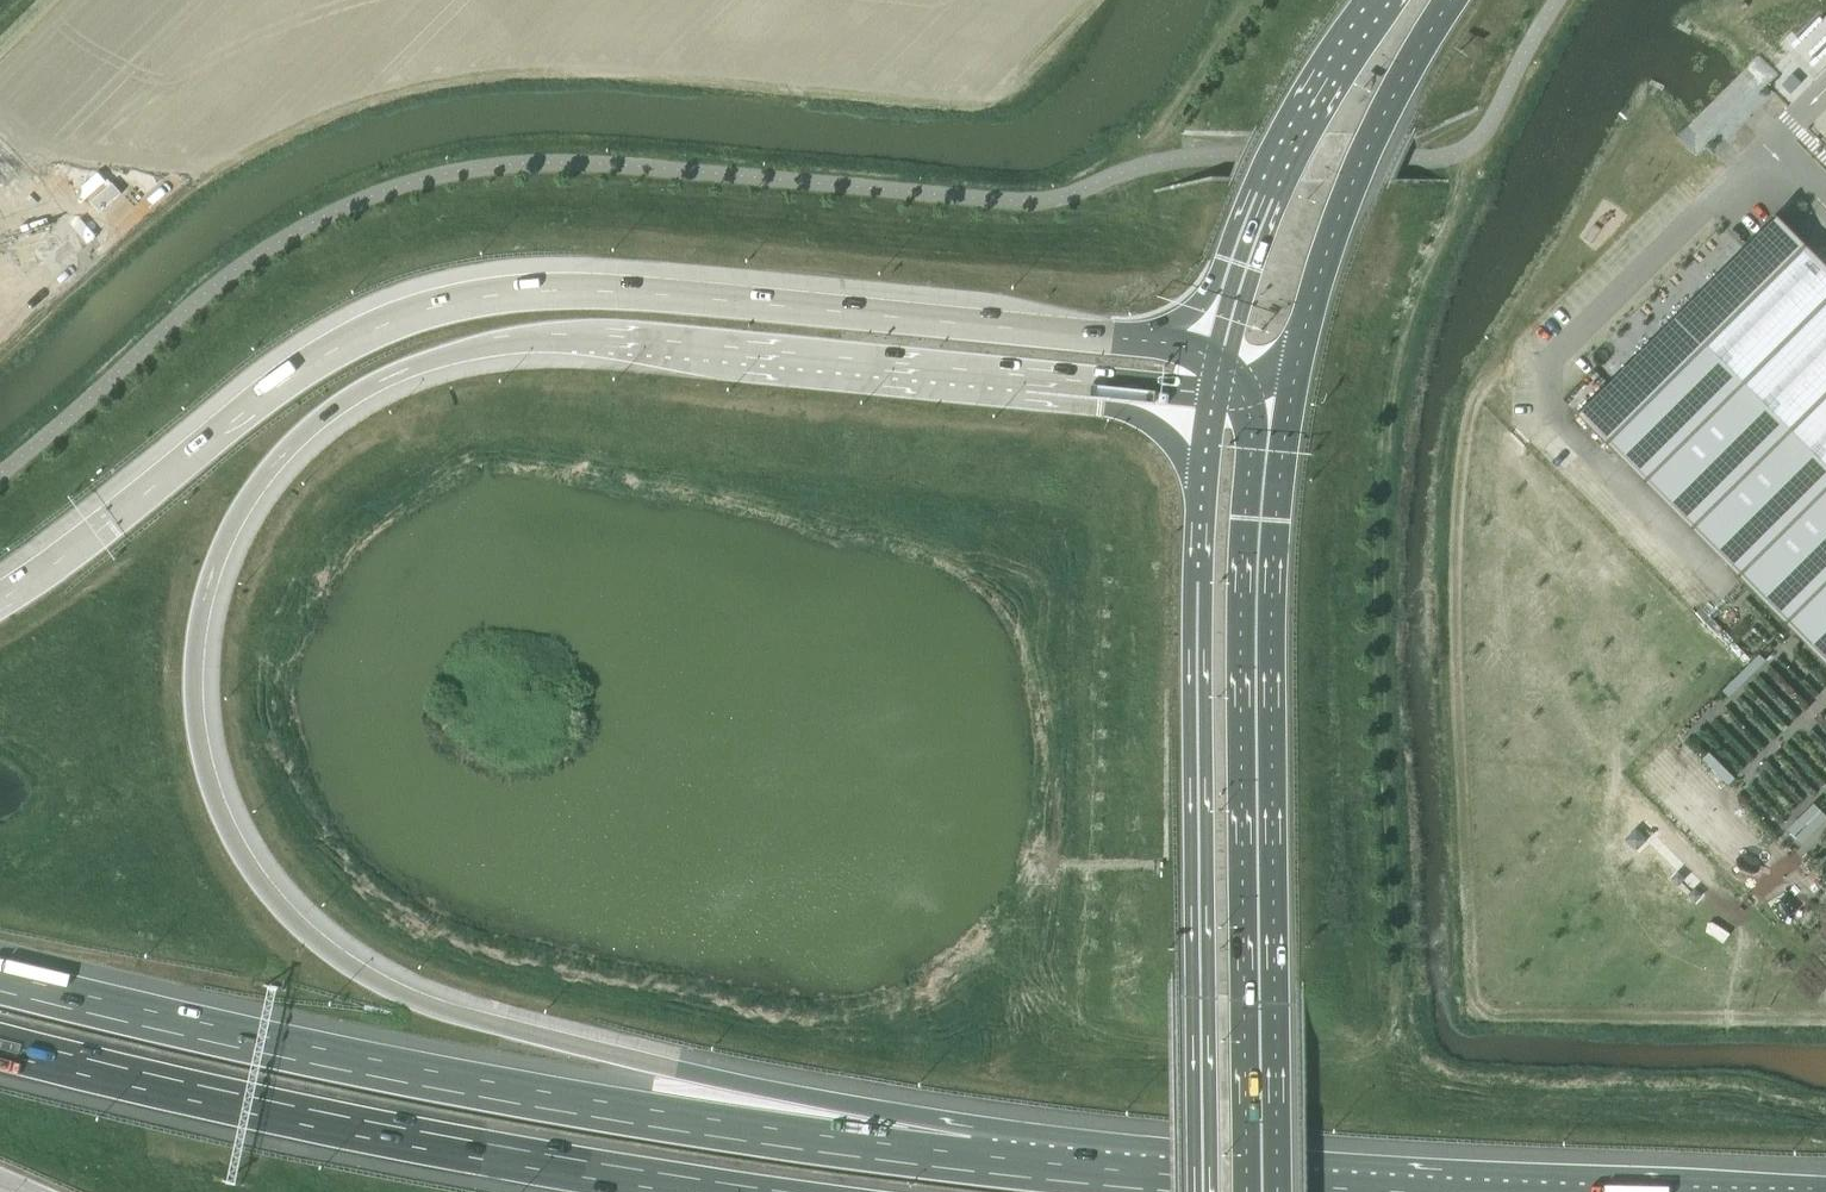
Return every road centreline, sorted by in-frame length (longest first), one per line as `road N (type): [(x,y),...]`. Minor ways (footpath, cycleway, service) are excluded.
road 1 (motorway): [(969,1154),(463,1016),(394,991),(340,959),(287,915),(247,864),(208,781),(193,666),(208,581),(258,482),(322,416),(389,376),(479,348),(606,342),(1212,400)]
road 2 (motorway): [(1214,352),(657,294),(540,290),(456,301),(358,336),(281,383),(0,599)]
road 3 (motorway): [(969,1154),(439,1072),(0,974)]
road 4 (primary): [(1261,1191),(1256,628),(1274,391)]
road 5 (primary): [(1212,400),(1198,581),(1202,1191)]
road 6 (motorway): [(0,1053),(420,1148),(678,1191)]
road 7 (motorway): [(1409,1191),(969,1154)]
road 8 (secondary): [(1274,391),(1365,152),(1450,0)]
road 9 (secondary): [(1381,0),(1274,174),(1214,352)]

